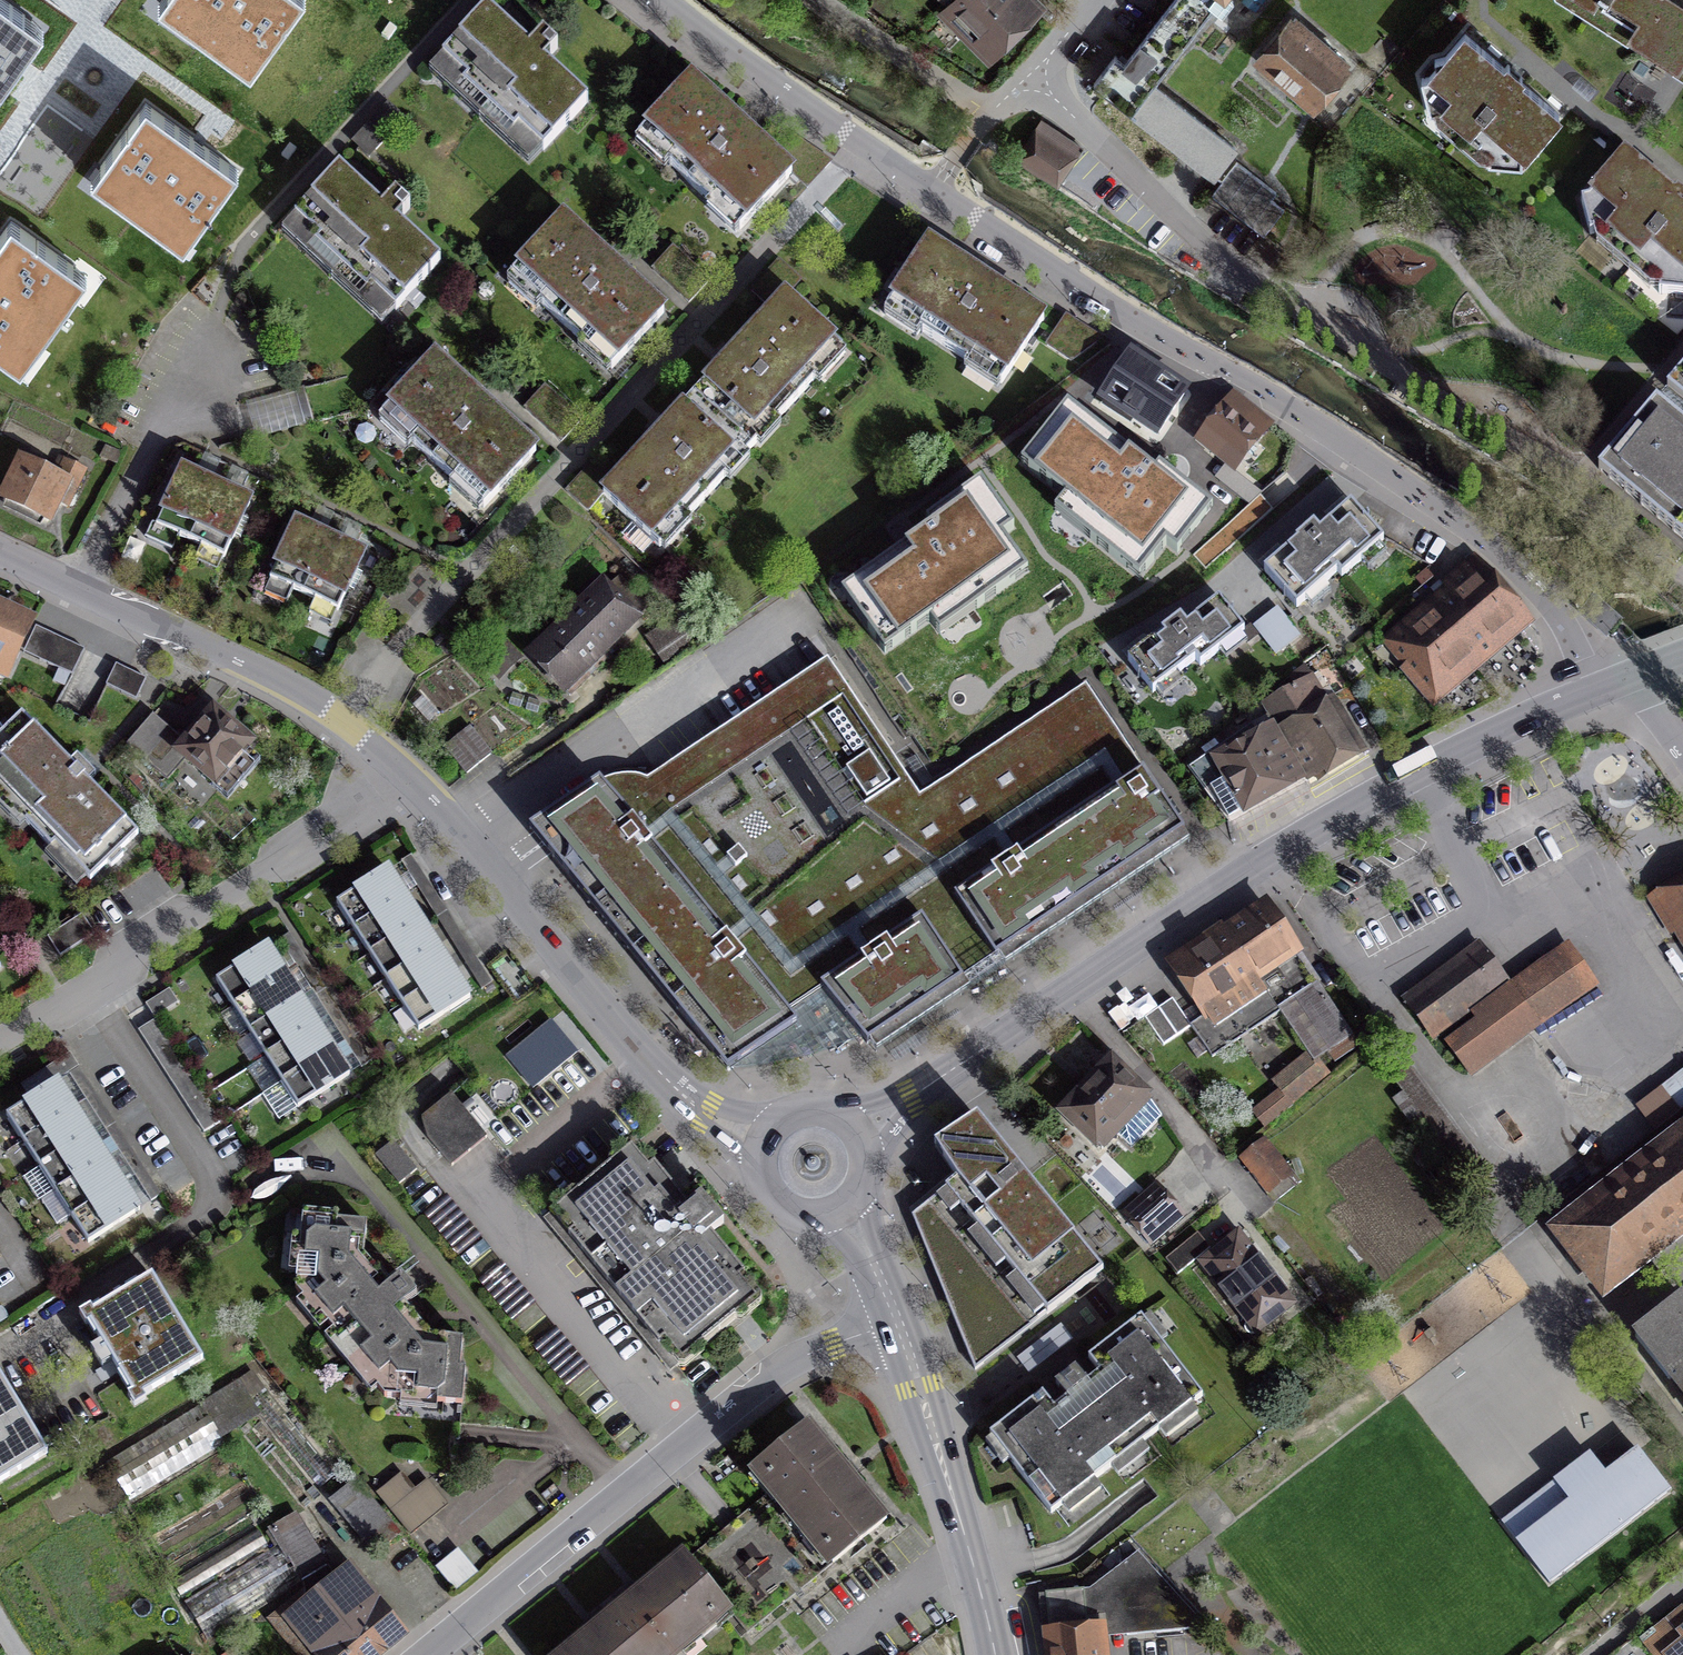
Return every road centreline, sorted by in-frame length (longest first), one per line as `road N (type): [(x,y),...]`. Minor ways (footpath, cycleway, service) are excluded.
road 1 (residential): [(1621,683),(1479,538),(1290,406),(1107,306),(931,194)]
road 2 (unclassified): [(1034,77),(1215,259),(1304,324),(1571,484),(1682,583)]
road 3 (tertiary): [(1621,683),(1422,772),(1268,859),(1072,992)]
road 4 (residential): [(429,1654),(774,1374),(898,1322)]
road 5 (unclassified): [(764,1137),(707,1113),(650,1063),(405,777)]
road 6 (unclassified): [(405,777),(0,1041)]
road 7 (unclassified): [(405,777),(344,721),(0,552)]
road 8 (tertiary): [(898,1322),(997,1654)]
road 9 (residential): [(931,194),(656,0)]
road 10 (residential): [(1072,992),(1256,1217)]
road 11 (tertiary): [(1072,992),(860,1131)]
road 12 (unclassified): [(825,0),(987,114)]
road 13 (tertiary): [(764,1137),(759,1172),(777,1203),(810,1216),(844,1207)]
road 14 (tertiary): [(844,1207),(898,1322)]

